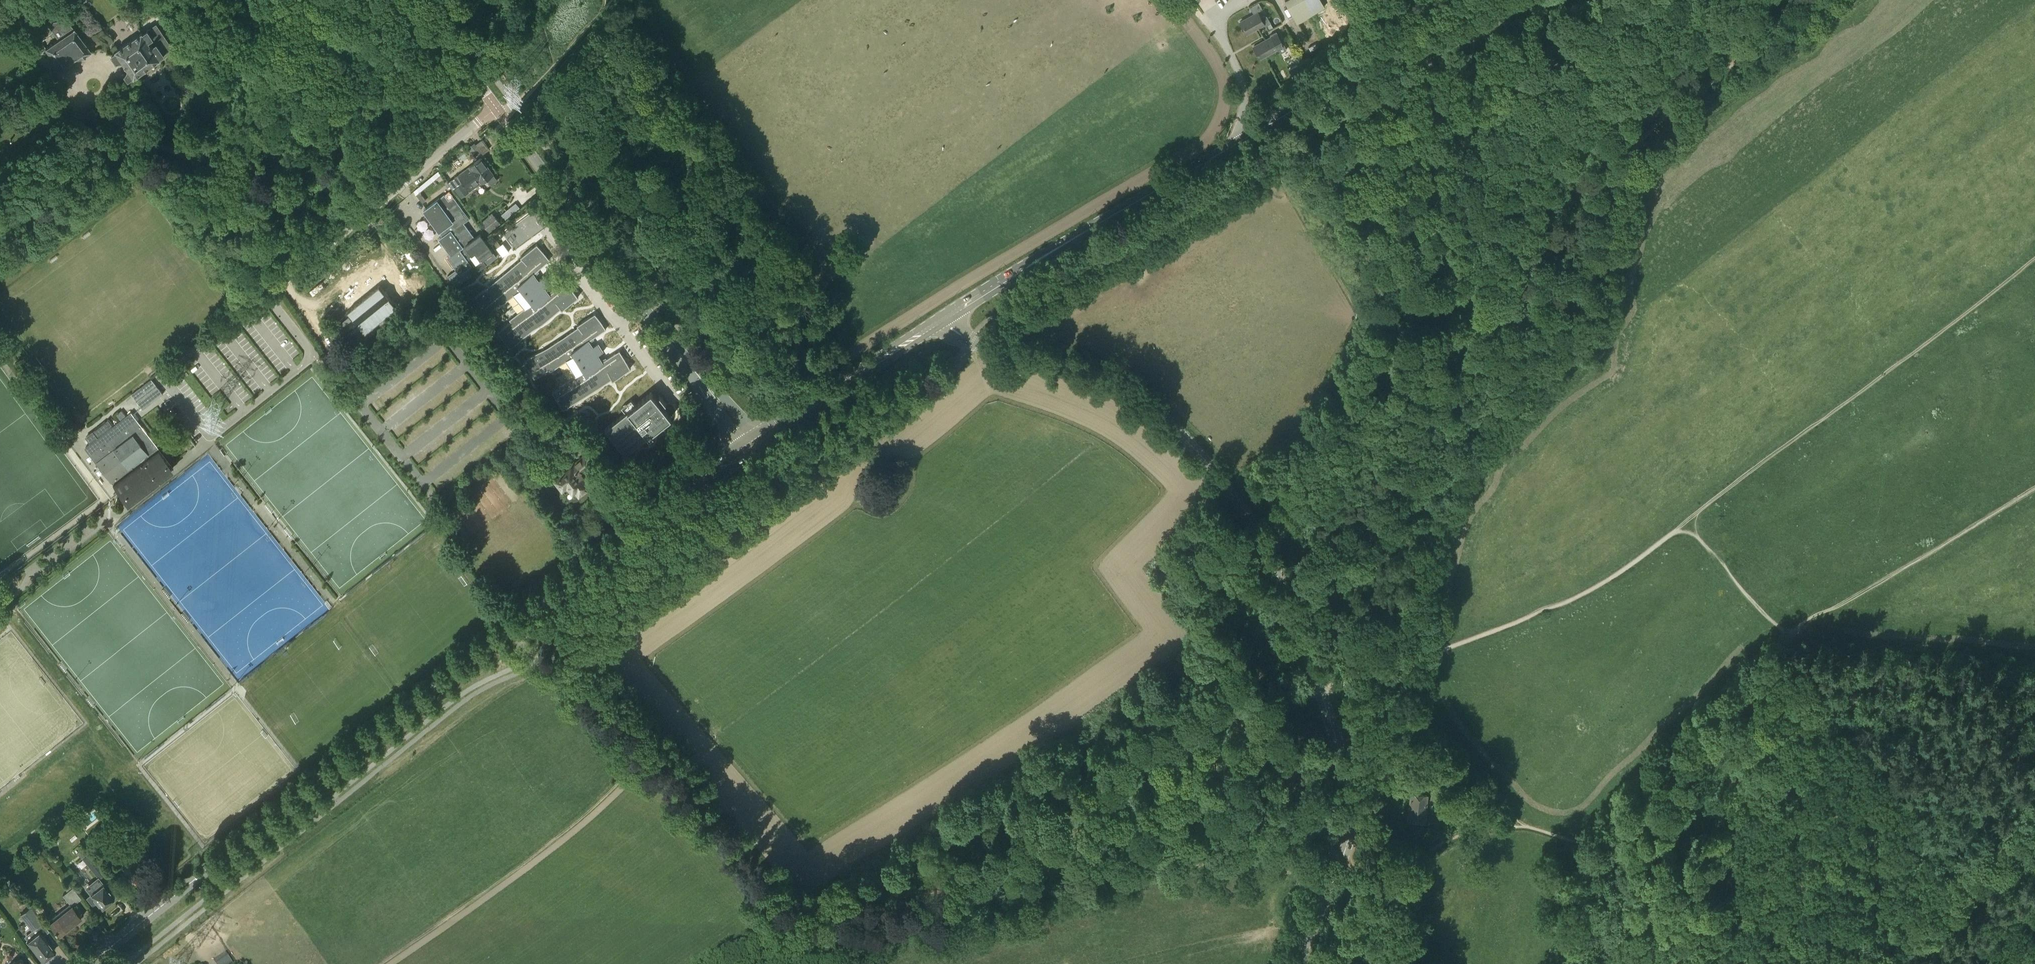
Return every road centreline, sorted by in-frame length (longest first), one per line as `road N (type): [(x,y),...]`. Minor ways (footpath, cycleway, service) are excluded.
road 1 (secondary): [(1300,963),(1344,857),(1350,800),(1322,694),(1252,522),(1178,432),(1127,393),(975,342),(941,319)]
road 2 (track): [(2034,260),(1614,576),(1564,603),(1415,658)]
road 3 (secondary): [(89,963),(657,513)]
road 4 (track): [(803,937),(865,922),(912,894),(1066,889),(1283,850),(1344,857)]
road 5 (track): [(1667,115),(1618,175),(1587,299),(1553,379),(1452,488),(1432,535)]
road 6 (secondary): [(941,319),(1248,137)]
road 7 (secondary): [(690,367),(496,108)]
road 8 (track): [(1792,651),(1977,883)]
road 9 (unclassified): [(271,291),(496,108)]
road 10 (track): [(645,744),(794,916),(803,937),(798,963)]
road 11 (track): [(1629,866),(1658,795),(1685,757),(1766,692),(1792,651)]
road 12 (secondary): [(1248,137),(1487,0)]
road 13 (track): [(396,101),(295,86),(179,43),(163,21)]
road 14 (track): [(1846,954),(1894,945),(2034,836)]
road 15 (track): [(1810,0),(1667,115)]
road 16 (track): [(1483,831),(1443,842),(1422,863),(1389,963)]
road 17 (track): [(1686,523),(1787,644)]
road 18 (track): [(1629,866),(1527,827),(1483,831)]
road 19 (unclassified): [(1191,0),(1237,69),(1248,137)]
road 20 (secondary): [(875,363),(757,432)]
road 21 (secondary): [(766,444),(875,363)]
road 22 (secondary): [(496,108),(417,0)]
road 23 (track): [(1415,658),(1432,535)]
road 24 (track): [(565,654),(645,744)]

